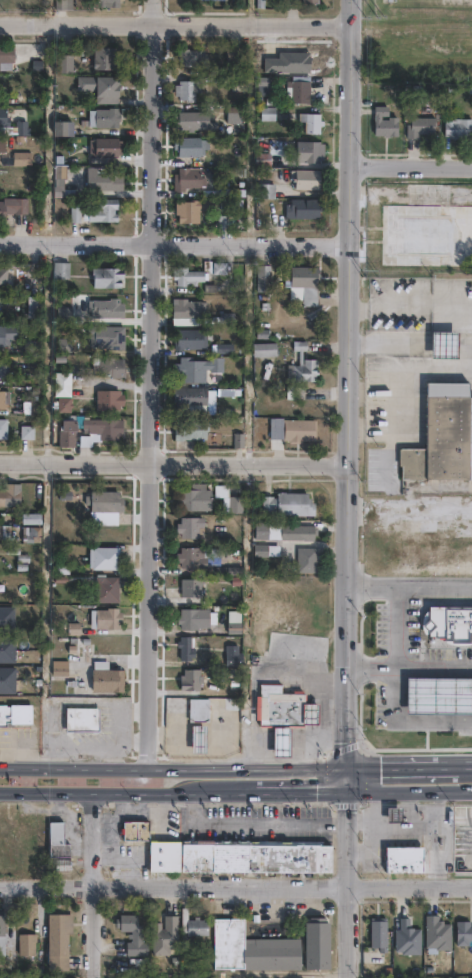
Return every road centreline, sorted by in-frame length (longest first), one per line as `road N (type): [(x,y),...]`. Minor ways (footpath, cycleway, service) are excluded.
road 1 (residential): [(146,766),(152,0)]
road 2 (tertiary): [(348,766),(351,0)]
road 3 (residential): [(0,883),(471,884)]
road 4 (residential): [(0,23),(351,25)]
road 5 (residential): [(0,244),(350,248)]
road 6 (residential): [(0,465),(349,468)]
road 7 (primary): [(348,766),(0,766)]
road 8 (primary): [(0,789),(255,789)]
road 9 (residential): [(96,977),(94,789)]
road 10 (residential): [(349,977),(348,789)]
road 11 (residential): [(351,164),(471,166)]

